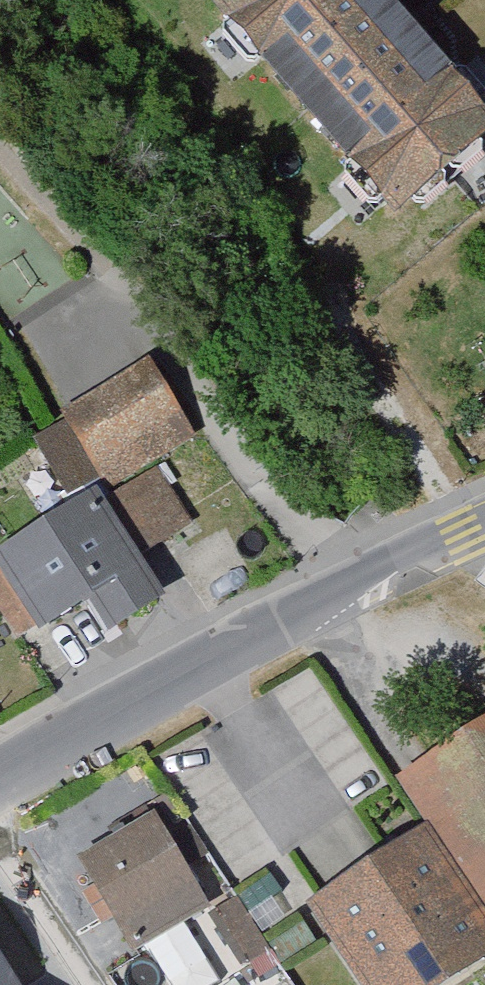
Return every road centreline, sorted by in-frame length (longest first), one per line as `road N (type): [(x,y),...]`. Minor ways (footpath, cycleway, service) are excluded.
road 1 (residential): [(0,153),(127,290),(258,473),(360,594)]
road 2 (unclassified): [(0,777),(360,594)]
road 3 (track): [(462,542),(338,308)]
road 4 (track): [(0,835),(99,984)]
road 5 (unclassified): [(360,594),(484,530)]

